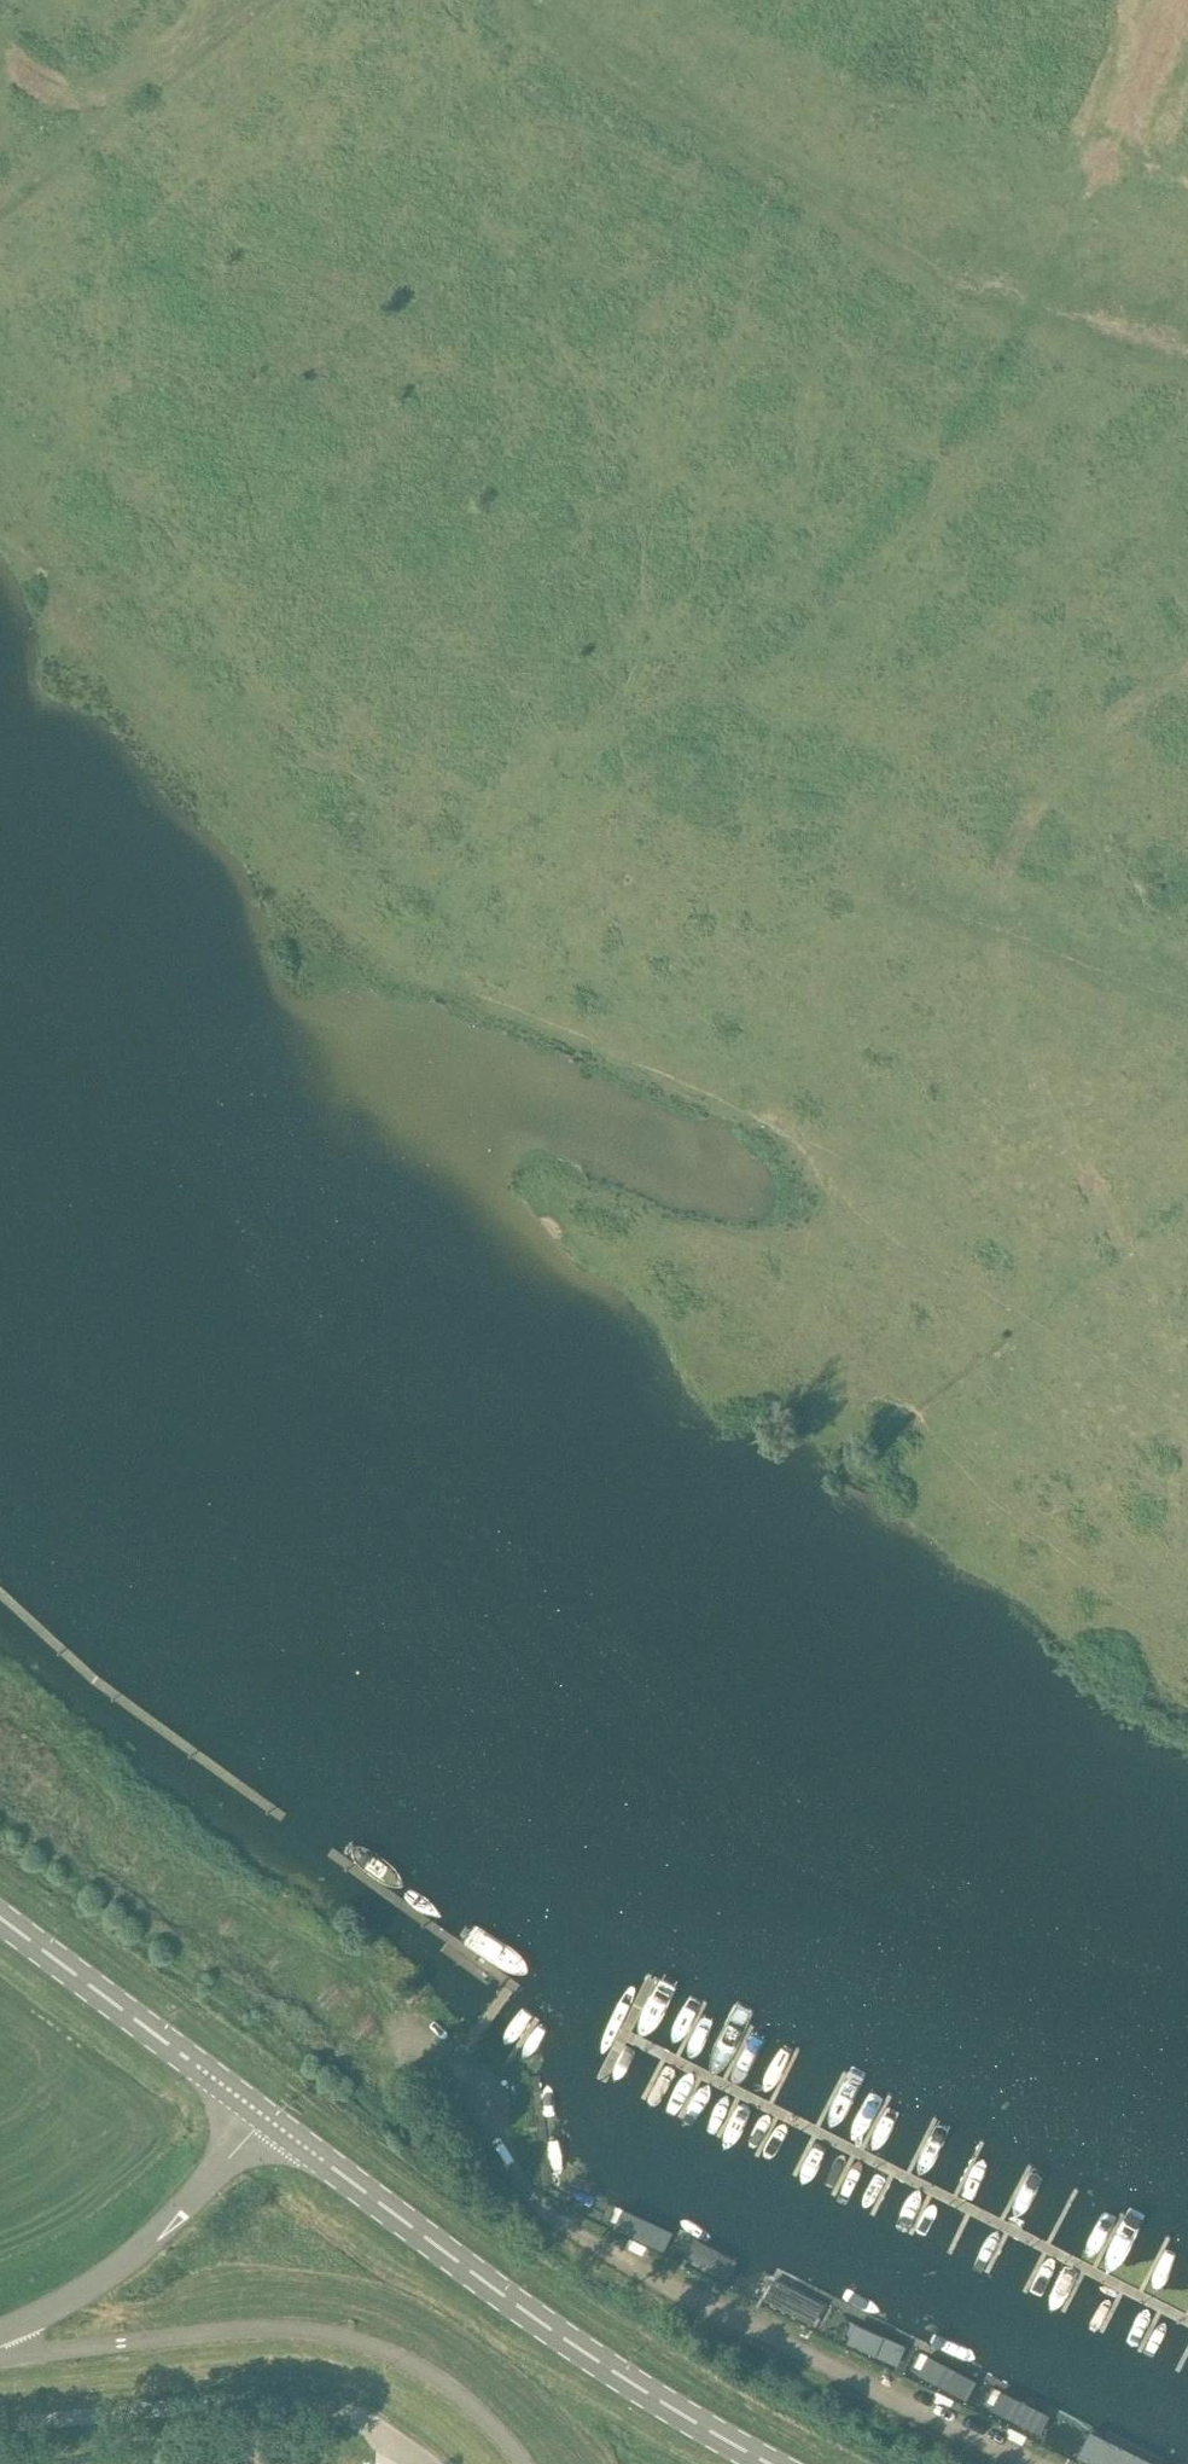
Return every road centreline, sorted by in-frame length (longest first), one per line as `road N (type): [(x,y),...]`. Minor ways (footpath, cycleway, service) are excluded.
road 1 (secondary): [(772,2463),(531,2319),(266,2118)]
road 2 (unclassified): [(418,2463),(363,2418),(291,2406),(0,2428)]
road 3 (tertiary): [(0,2332),(58,2309),(149,2241),(266,2118)]
road 4 (secondary): [(266,2118),(0,1916)]

